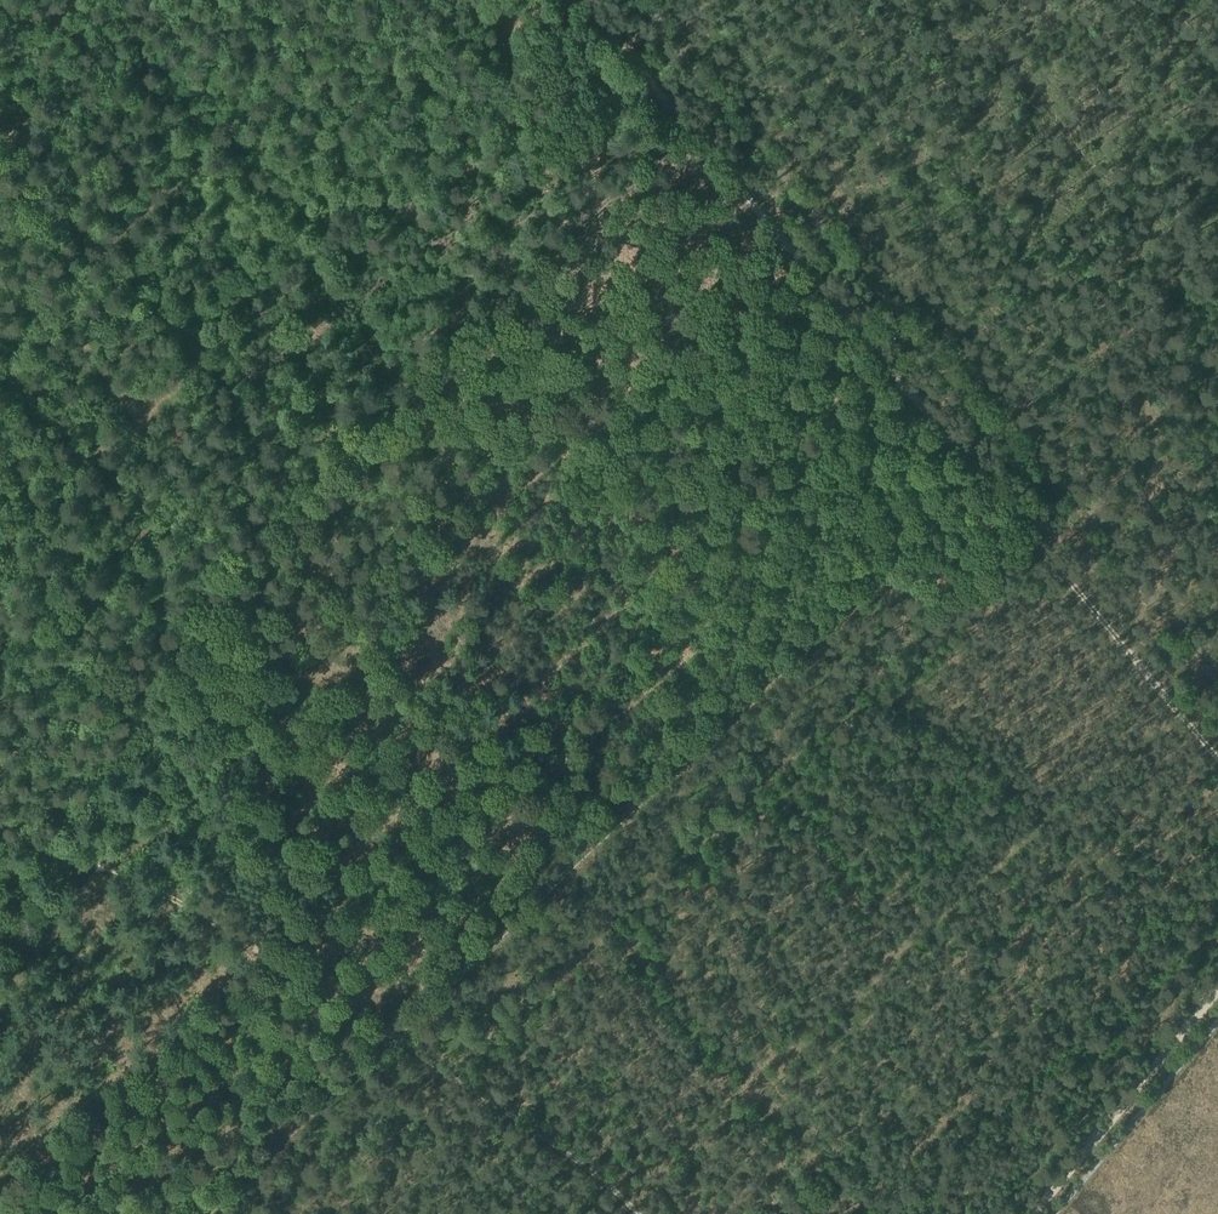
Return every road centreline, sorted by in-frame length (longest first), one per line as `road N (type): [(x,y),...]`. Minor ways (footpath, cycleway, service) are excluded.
road 1 (track): [(984,482),(212,1213)]
road 2 (track): [(582,0),(1217,758)]
road 3 (track): [(693,133),(0,774)]
road 4 (track): [(0,176),(283,509),(569,873)]
road 5 (track): [(0,833),(106,876),(273,967),(549,1144),(641,1213)]
road 6 (track): [(395,0),(0,357)]
road 7 (track): [(1217,993),(1038,1213)]
road 8 (track): [(153,0),(0,131)]

